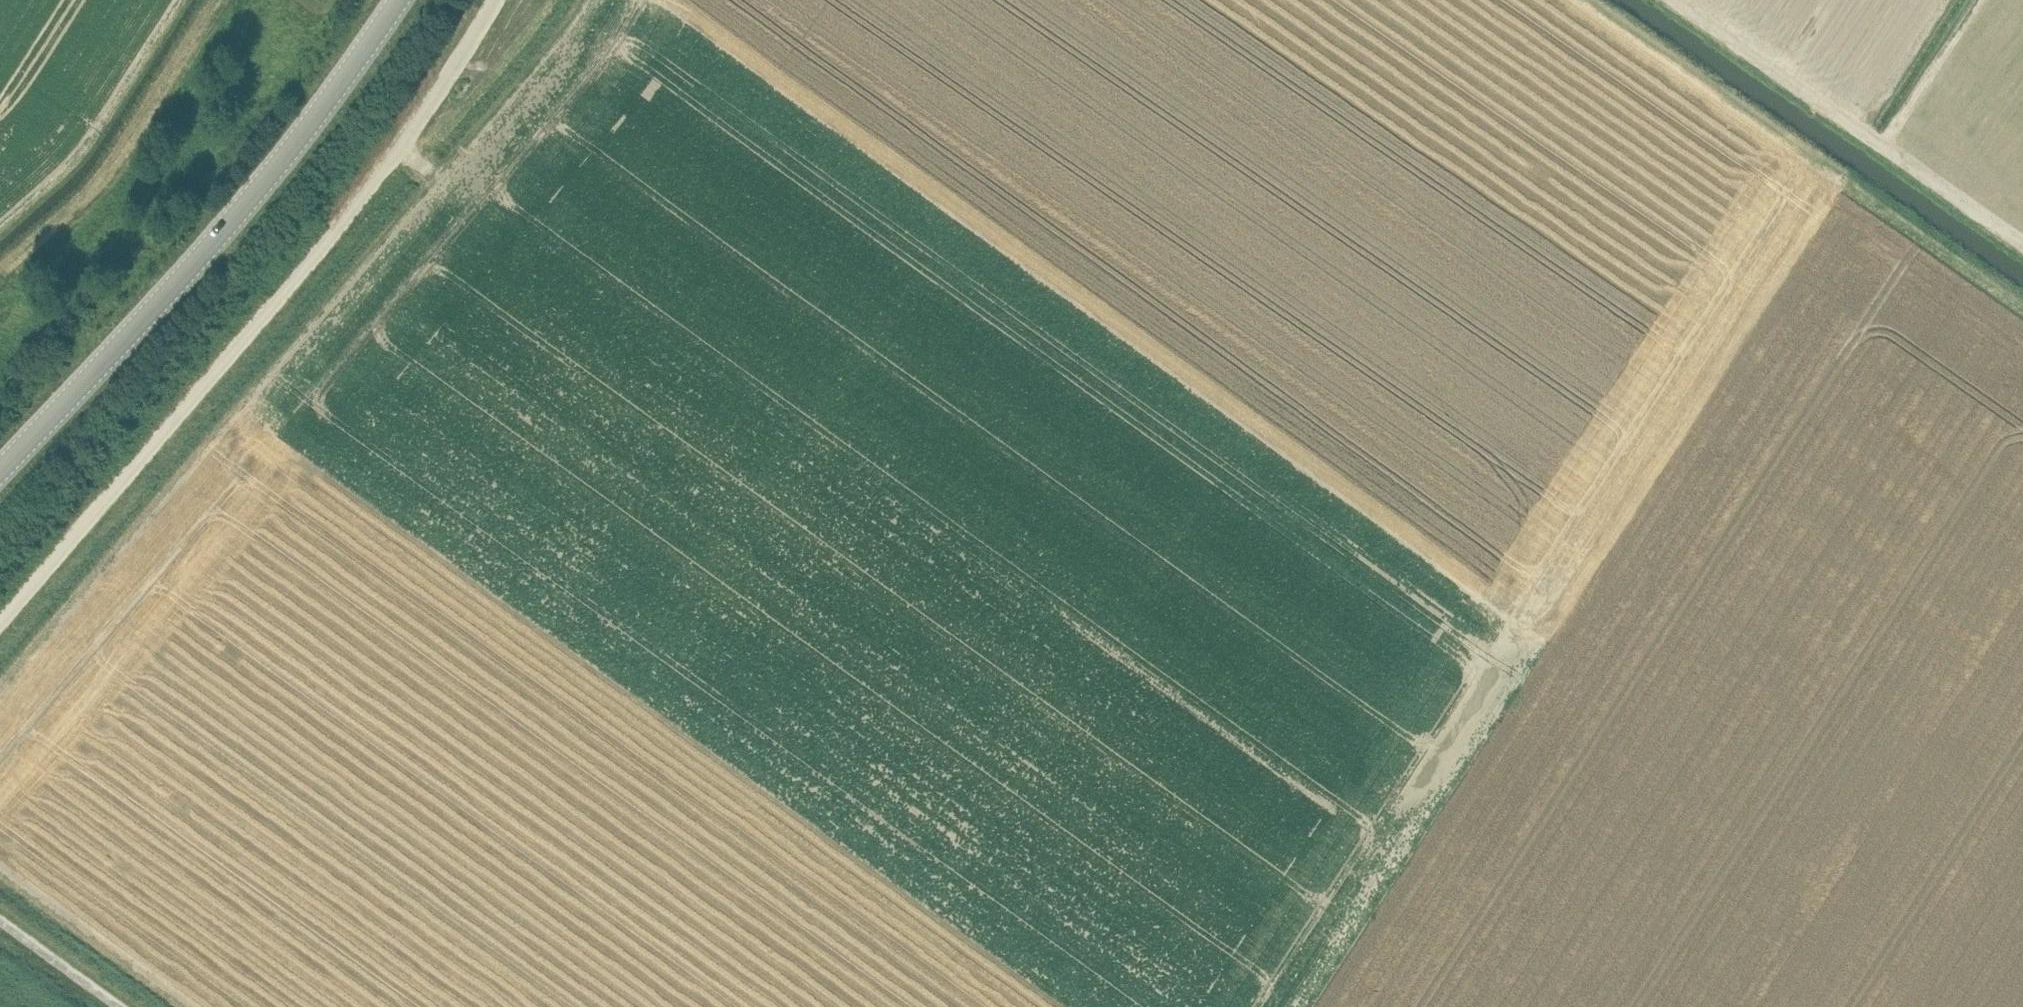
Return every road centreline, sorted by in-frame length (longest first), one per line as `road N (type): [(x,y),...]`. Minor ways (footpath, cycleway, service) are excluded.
road 1 (unclassified): [(0,622),(312,268),(439,92),(490,0)]
road 2 (tertiary): [(0,456),(291,139),(395,0)]
road 3 (unclassified): [(119,1006),(0,921)]

